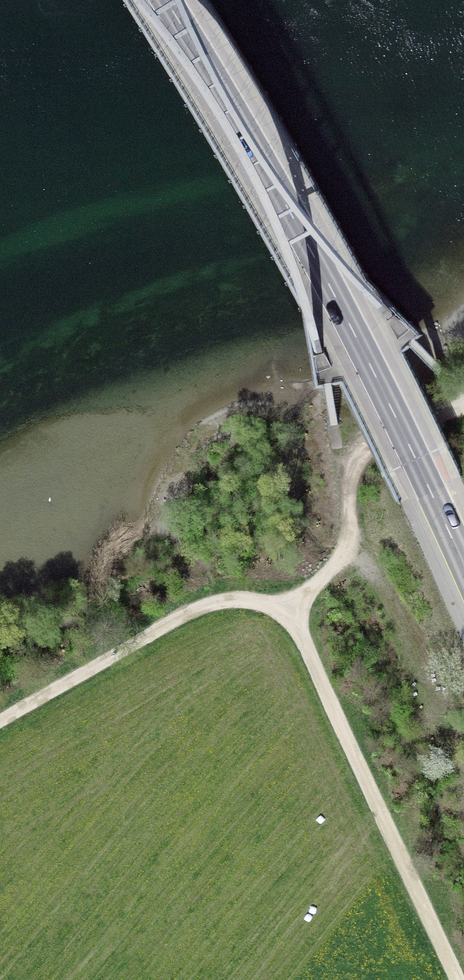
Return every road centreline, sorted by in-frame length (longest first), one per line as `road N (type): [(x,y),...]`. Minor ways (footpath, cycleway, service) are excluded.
road 1 (secondary): [(163,0),(300,237),(463,566)]
road 2 (track): [(460,979),(314,659),(287,621)]
road 3 (track): [(287,621),(232,601),(198,609),(0,722)]
road 4 (track): [(463,402),(358,457),(350,541),(287,621)]

